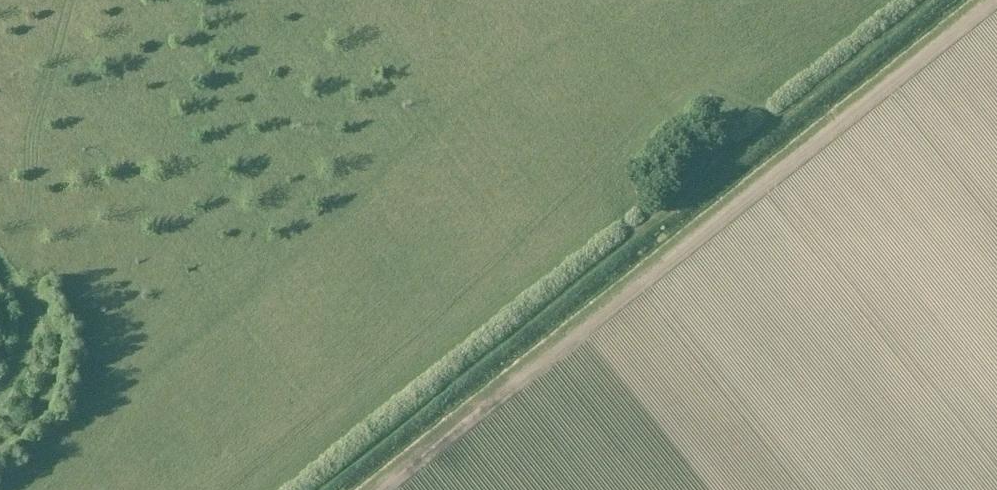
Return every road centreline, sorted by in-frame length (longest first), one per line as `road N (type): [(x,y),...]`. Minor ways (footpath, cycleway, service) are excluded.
road 1 (track): [(311,489),(924,0)]

